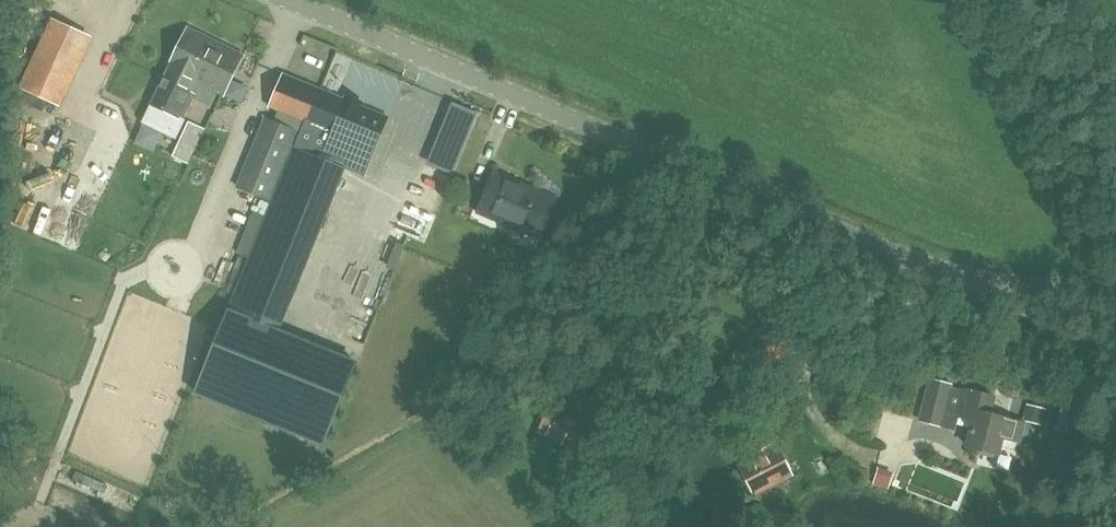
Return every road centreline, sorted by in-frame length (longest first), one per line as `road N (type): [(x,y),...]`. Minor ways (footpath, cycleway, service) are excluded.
road 1 (tertiary): [(1115,287),(1002,287),(940,269),(285,0)]

